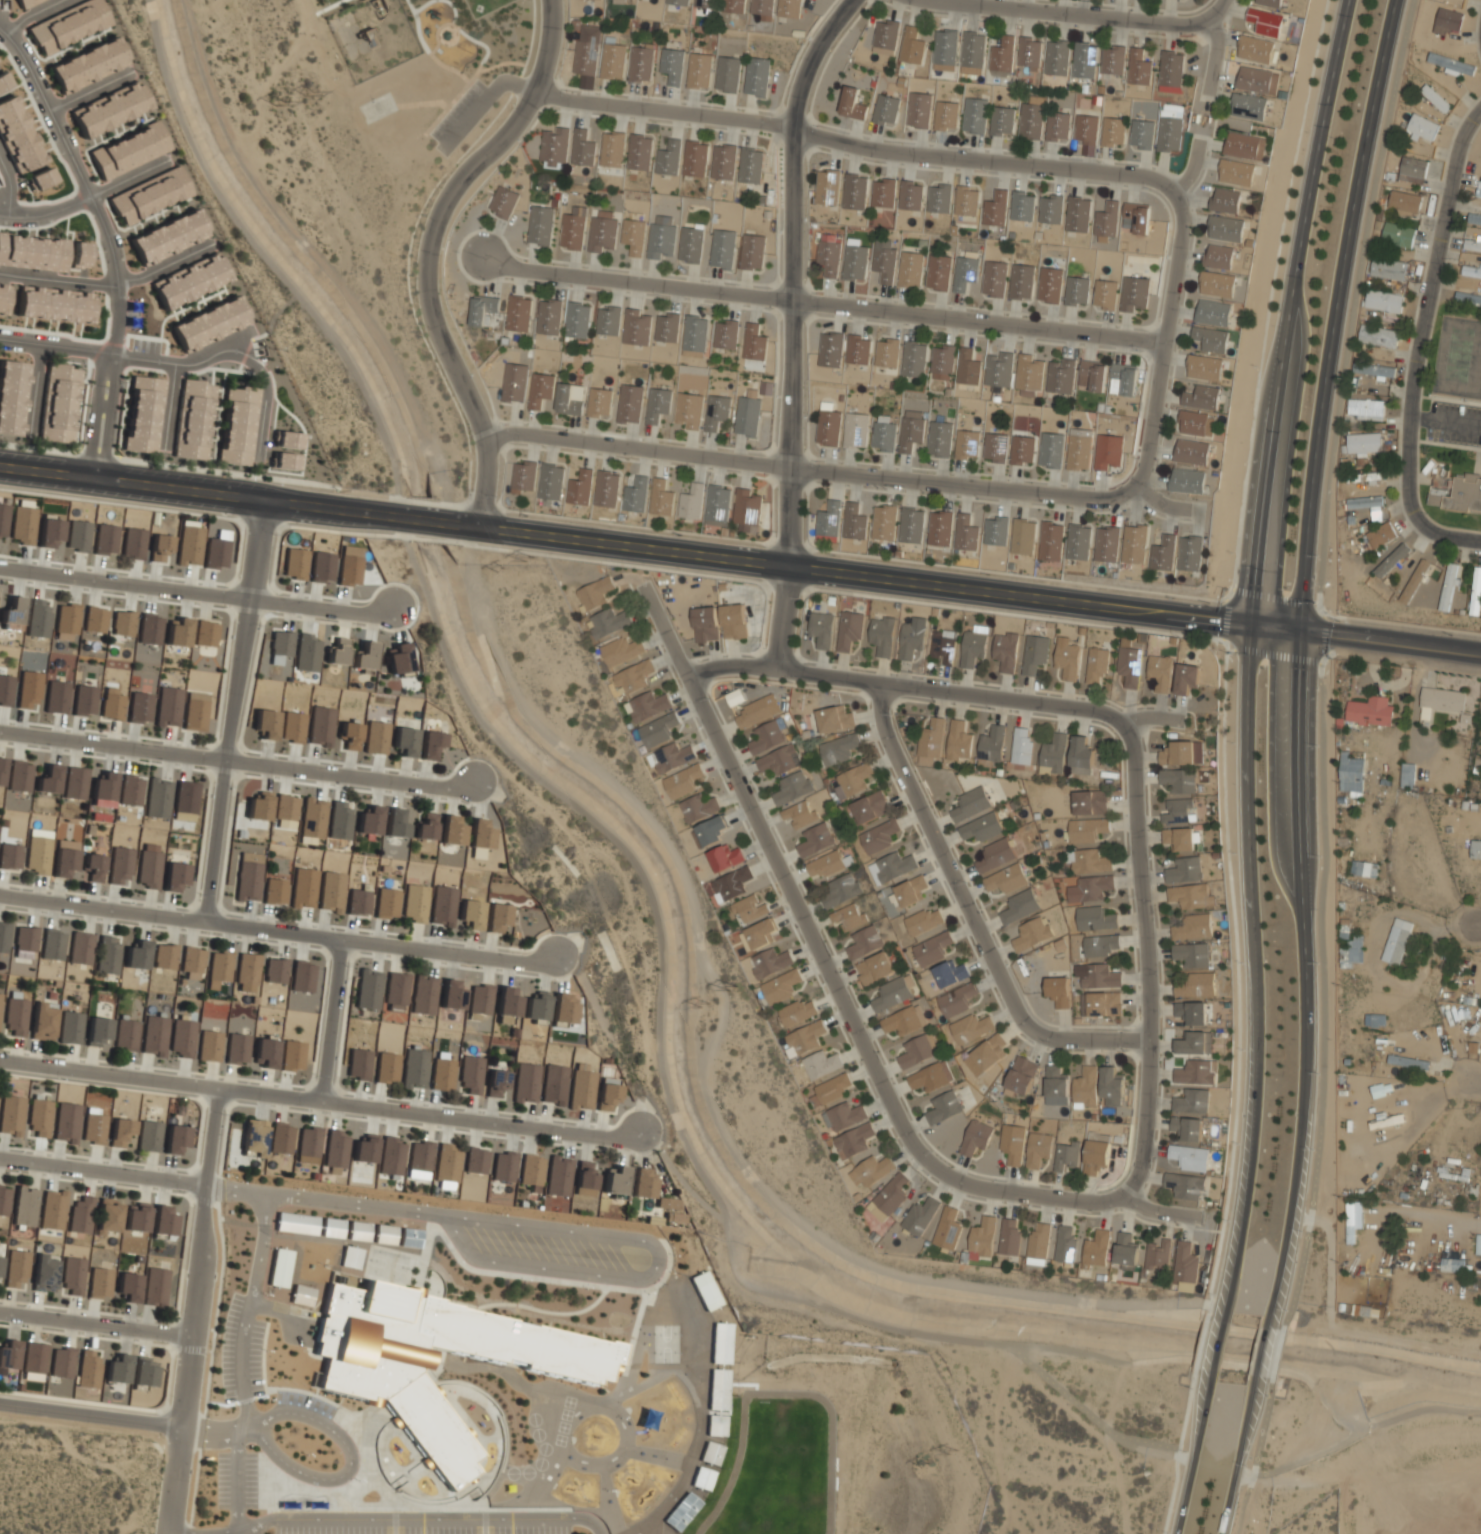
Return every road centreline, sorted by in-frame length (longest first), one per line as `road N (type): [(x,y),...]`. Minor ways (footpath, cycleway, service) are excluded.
road 1 (secondary): [(1306,1030),(1297,817),(1301,583),(1340,279),(1395,0)]
road 2 (residential): [(654,607),(901,1125),(937,1171),(991,1191),(1115,1197),(1181,1211)]
road 3 (tertiary): [(1250,625),(480,526)]
road 4 (residential): [(485,431),(1104,497),(1140,485),(1182,507)]
road 5 (residential): [(864,0),(800,85),(792,137),(791,566),(779,670)]
road 6 (residential): [(541,87),(792,137),(1157,181),(1193,167),(1199,149)]
road 7 (residential): [(640,1137),(0,1060)]
road 8 (secondary): [(1348,0),(1290,293),(1250,625)]
road 9 (residential): [(550,0),(541,87),(425,235),(429,281),(485,431),(480,526)]
road 10 (residential): [(555,961),(0,892)]
road 11 (residential): [(689,680),(730,663),(1090,711),(1118,723),(1180,717)]
road 12 (residential): [(884,684),(884,723),(1027,1021),(1051,1039),(1148,1041)]
road 13 (residential): [(1118,723),(1132,775),(1148,1041),(1138,1177),(1115,1197)]
road 14 (tertiary): [(480,526),(0,463)]
road 15 (residential): [(1480,112),(1458,154),(1427,299),(1410,488),(1426,527),(1480,543)]
road 16 (residential): [(474,783),(361,779),(0,733)]
road 17 (residential): [(0,31),(50,113),(119,277),(95,475)]
road 18 (residential): [(219,1087),(166,1533)]
road 19 (secondary): [(1250,897),(1255,1116),(1224,1320)]
road 20 (residential): [(265,501),(207,920)]
road 21 (residential): [(392,609),(0,570)]
road 22 (residential): [(792,303),(1160,341)]
road 23 (residential): [(260,458),(269,382),(248,356),(219,355),(195,366),(0,339)]
road 24 (residential): [(922,0),(1182,23),(1209,31),(1219,55)]
road 25 (residential): [(1140,485),(1180,223),(1157,181)]
road 26 (residential): [(486,259),(792,303)]
road 27 (secondary): [(1264,1325),(1294,1186),(1306,1030)]
road 28 (secondary): [(1250,625),(1250,897)]
road 29 (secondary): [(1480,652),(1250,625)]
road 30 (residential): [(0,1154),(205,1183)]
road 31 (residential): [(0,1312),(193,1335)]
road 32 (tertiary): [(0,1402),(181,1423)]
road 33 (secondary): [(1213,1371),(1177,1533)]
road 34 (residential): [(345,939),(325,1100)]
road 35 (secondary): [(1220,1533),(1254,1377)]

